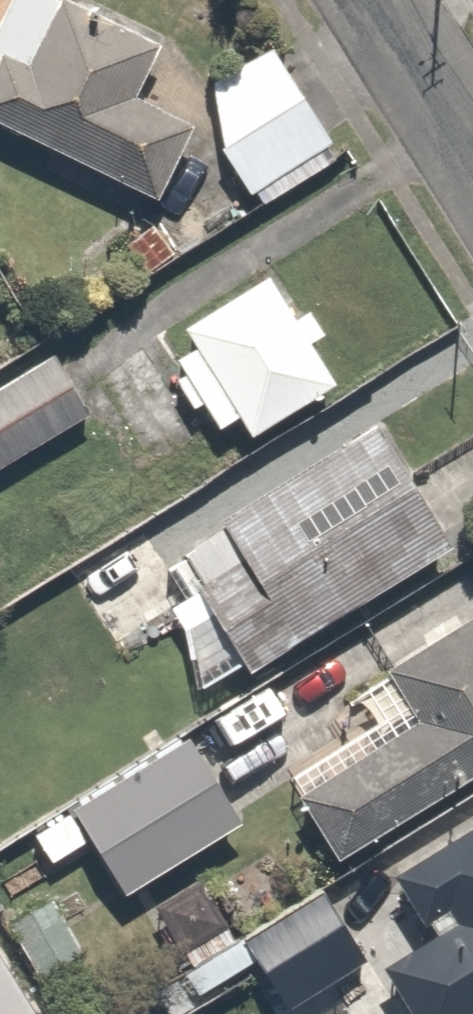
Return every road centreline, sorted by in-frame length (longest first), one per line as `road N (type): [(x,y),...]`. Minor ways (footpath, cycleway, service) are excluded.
road 1 (residential): [(380,0),(472,151)]

